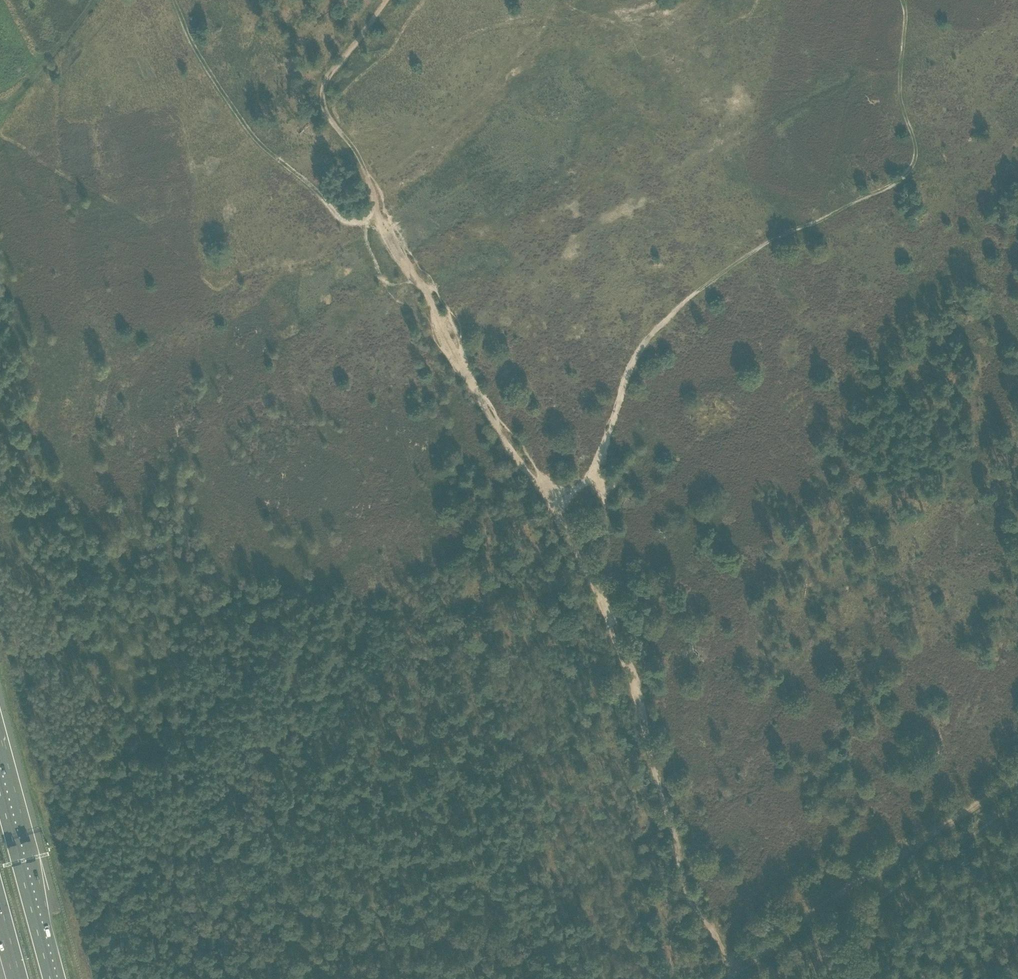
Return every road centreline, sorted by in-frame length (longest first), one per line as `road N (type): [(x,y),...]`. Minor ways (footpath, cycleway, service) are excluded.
road 1 (track): [(579,554),(560,510),(515,454),(378,219),(360,157),(324,108),(322,82),(384,0)]
road 2 (track): [(605,447),(638,352),(669,317),(753,251),(884,189),(913,165),(916,147),(902,115),(902,0)]
road 3 (track): [(737,972),(689,895),(631,668),(579,554)]
road 4 (track): [(173,0),(258,141),(339,215),(378,219)]
road 5 (motorway): [(50,978),(0,793)]
road 6 (track): [(1017,777),(872,877)]
road 7 (track): [(872,877),(737,972)]
road 8 (track): [(0,109),(96,0)]

